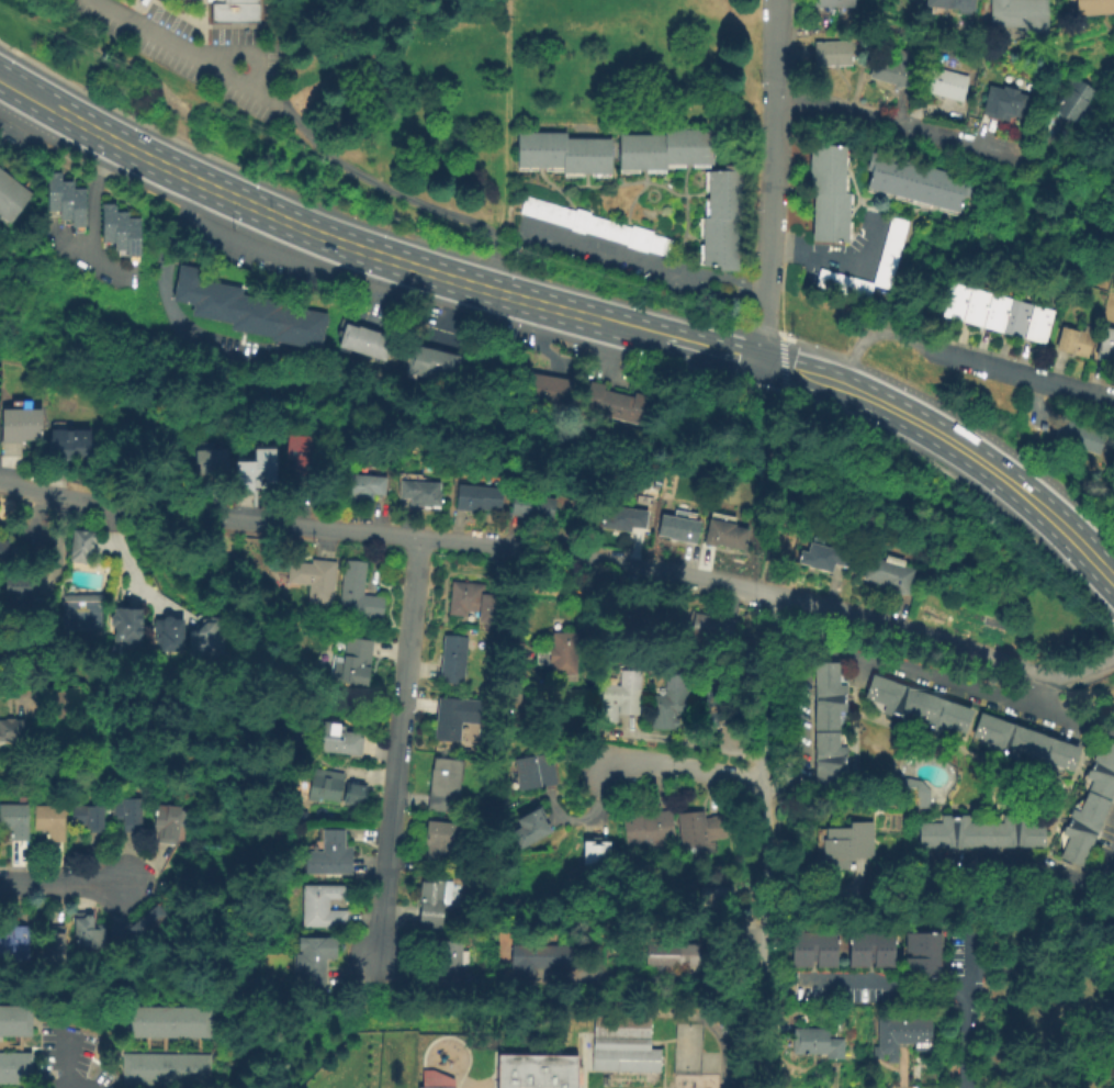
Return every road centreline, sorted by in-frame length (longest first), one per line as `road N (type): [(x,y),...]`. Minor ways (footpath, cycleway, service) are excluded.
road 1 (residential): [(1105,658),(1044,670),(815,603),(627,564),(192,516),(0,484)]
road 2 (residential): [(418,537),(383,919),(372,958)]
road 3 (residential): [(774,0),(774,191),(757,361)]
road 4 (residential): [(763,785),(766,1087)]
road 5 (residential): [(288,114),(362,178),(487,232),(495,255),(483,290)]
road 6 (primary): [(262,212),(0,78)]
road 7 (residential): [(1024,159),(775,93)]
road 8 (residential): [(776,594),(763,785)]
road 9 (primary): [(1000,473),(930,427),(845,389)]
road 10 (residential): [(763,785),(644,762),(605,775)]
road 11 (primary): [(1113,580),(1000,473)]
road 12 (residential): [(893,898),(767,901)]
road 13 (primary): [(380,256),(262,212)]
road 14 (residential): [(124,886),(0,883)]

